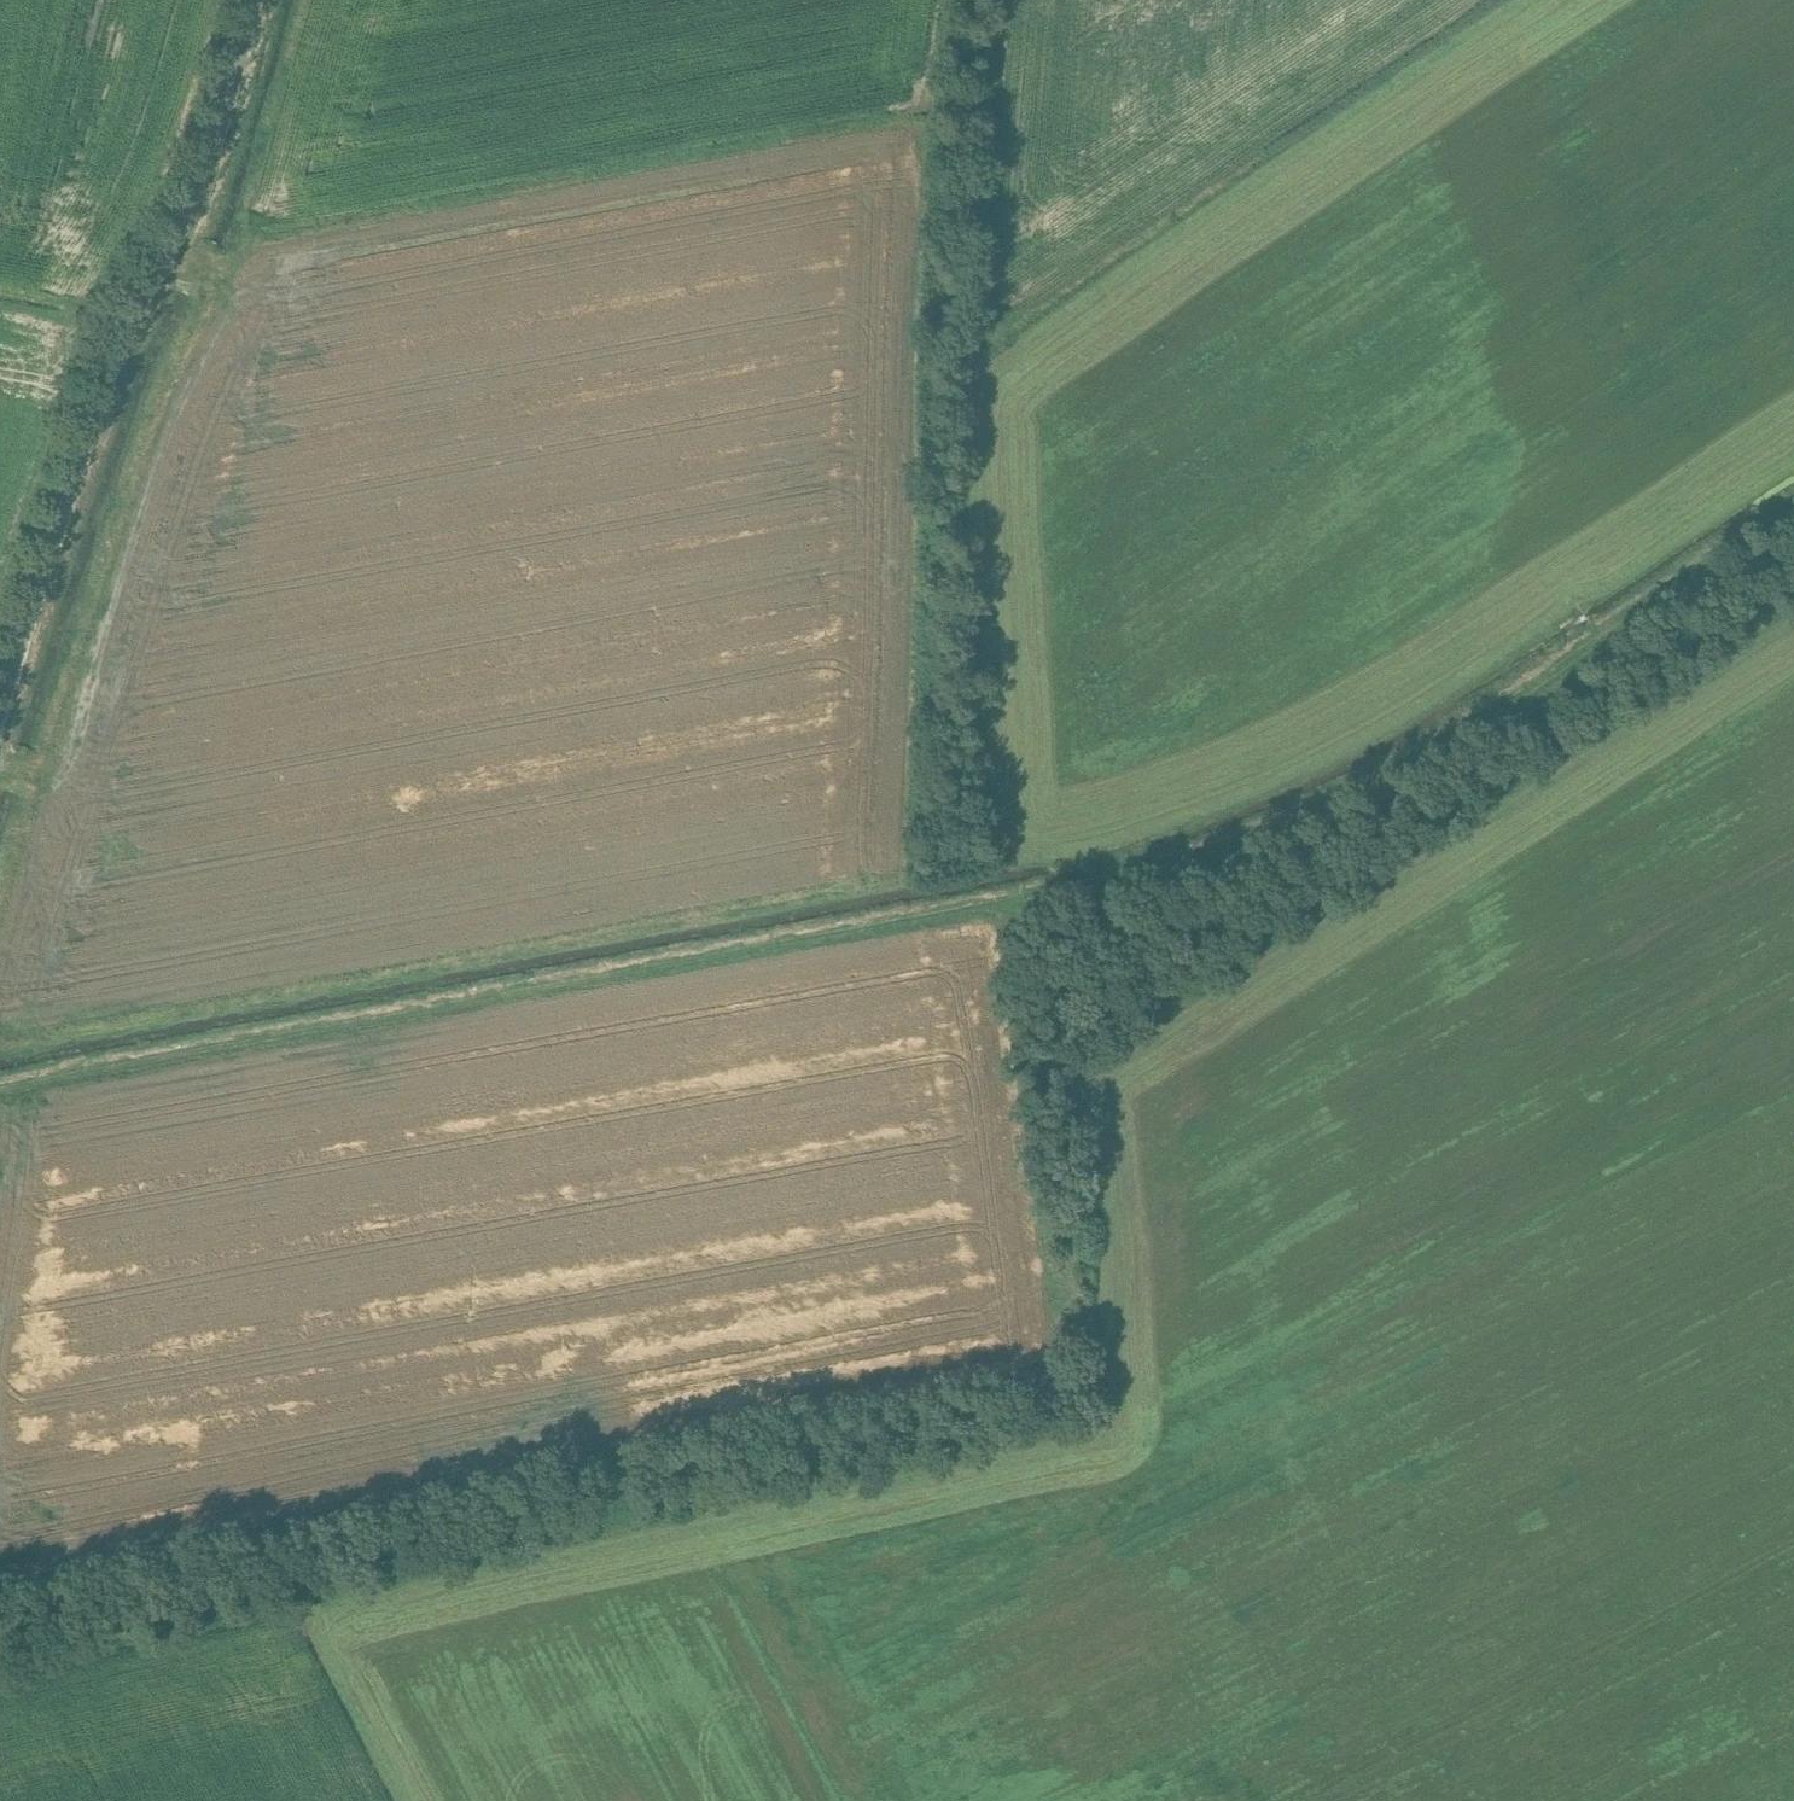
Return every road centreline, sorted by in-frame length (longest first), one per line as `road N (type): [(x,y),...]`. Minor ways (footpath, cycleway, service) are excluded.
road 1 (unclassified): [(0,748),(116,373),(143,309),(209,196),(262,0)]

